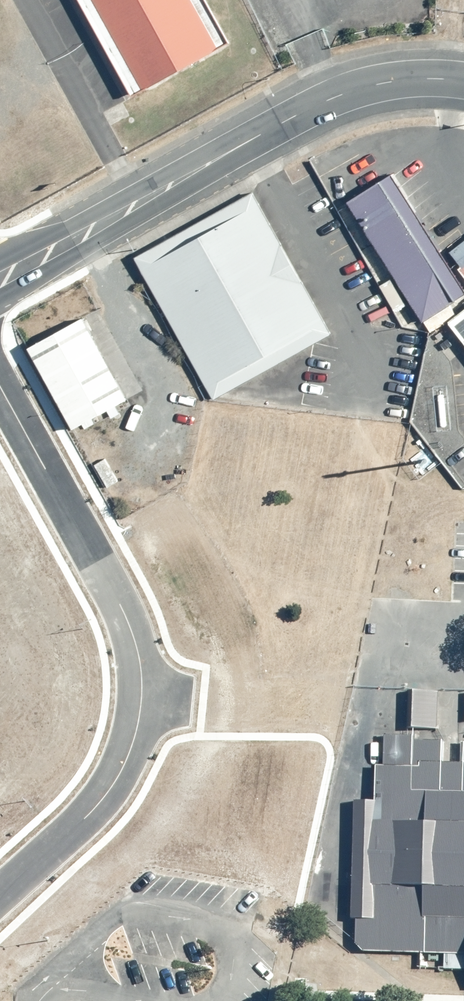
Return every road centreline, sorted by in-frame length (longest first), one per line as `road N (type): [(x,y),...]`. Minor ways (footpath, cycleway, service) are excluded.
road 1 (tertiary): [(0,277),(288,117),(383,84),(463,83)]
road 2 (residential): [(140,696),(128,625),(0,383)]
road 3 (residential): [(0,898),(104,796),(129,750),(140,696)]

